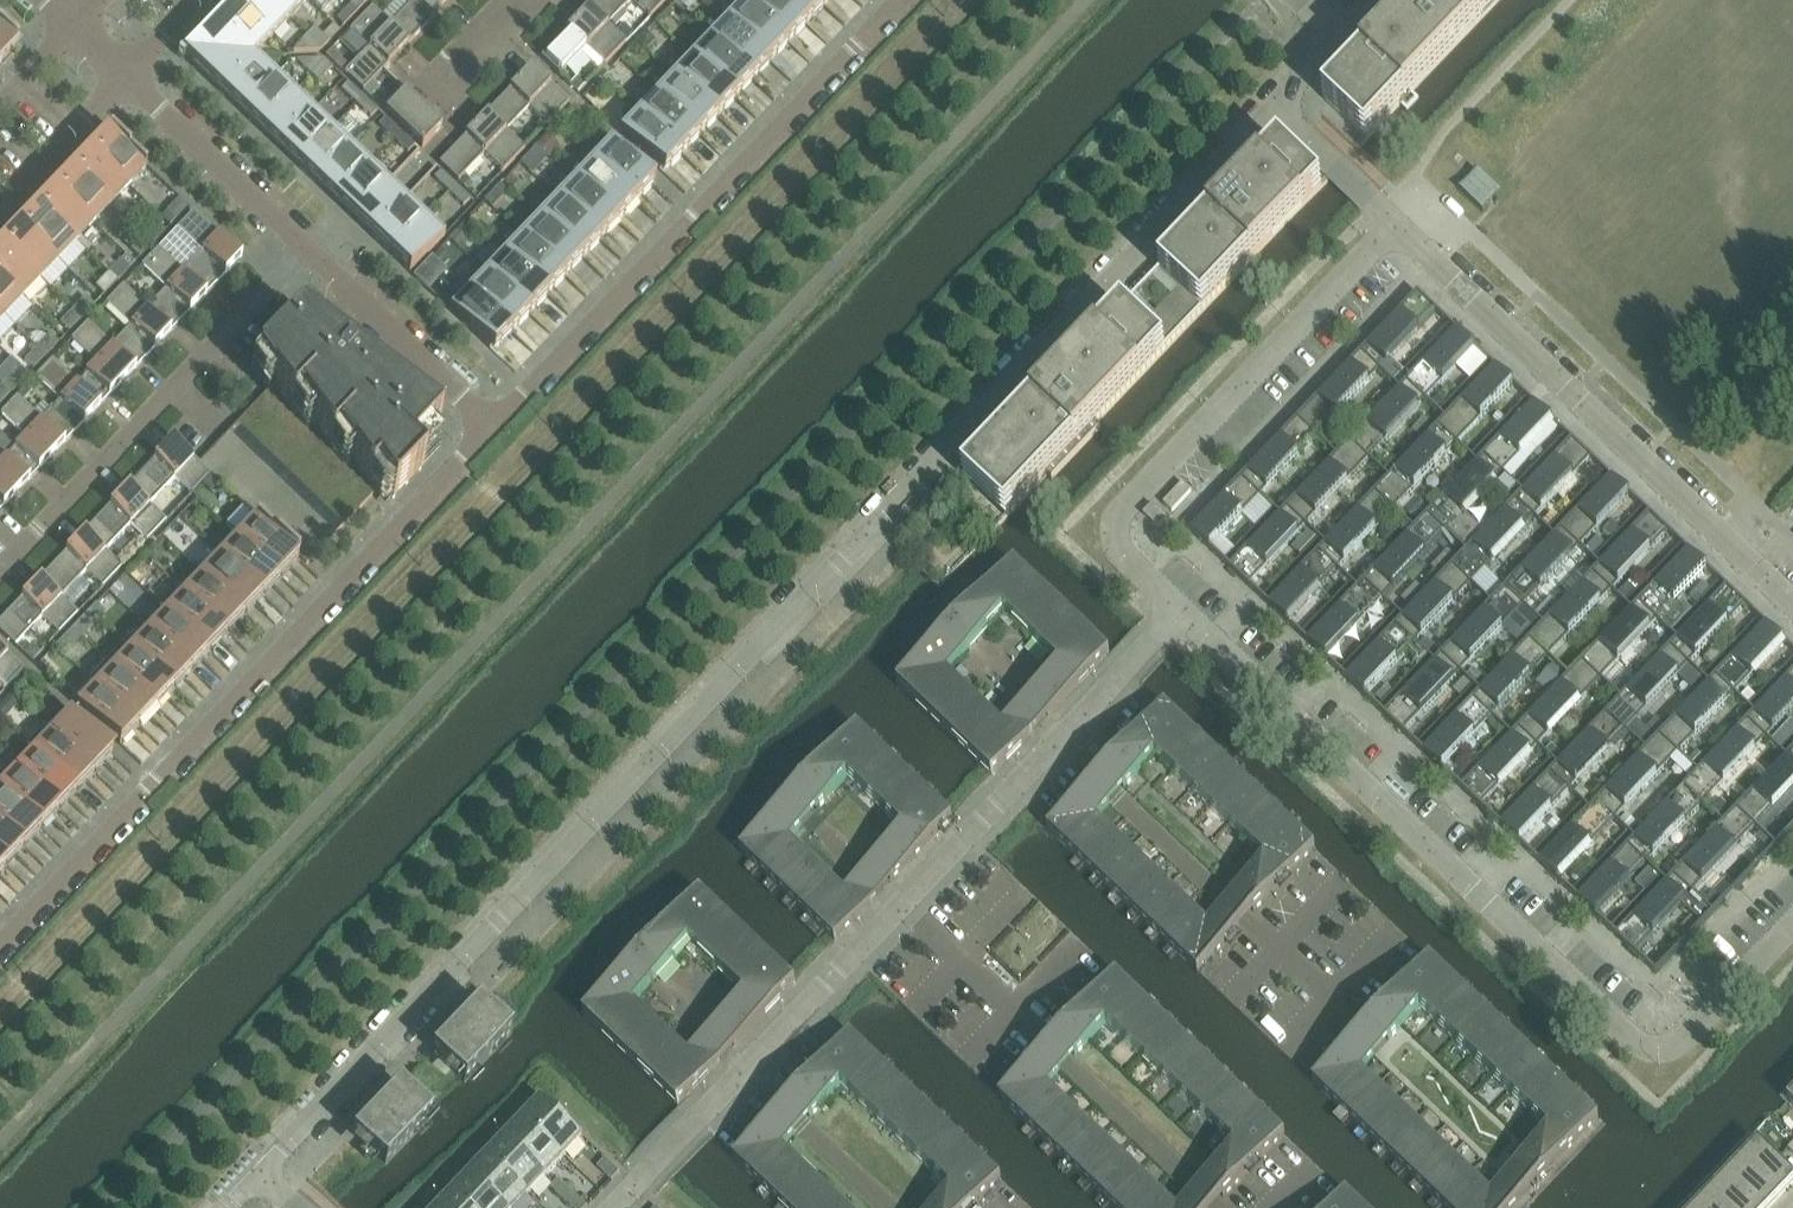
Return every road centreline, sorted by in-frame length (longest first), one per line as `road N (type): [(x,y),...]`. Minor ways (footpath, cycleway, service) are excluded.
road 1 (residential): [(257,1173),(1275,108)]
road 2 (residential): [(1792,926),(1681,1045),(1660,1052),(1641,1046),(1182,607)]
road 3 (residential): [(488,419),(0,938)]
road 4 (residential): [(488,419),(893,0)]
road 5 (residential): [(1792,603),(1397,225)]
road 6 (residential): [(1182,607),(1118,545),(1114,517),(1397,225)]
road 7 (residential): [(1057,739),(1383,1048)]
road 8 (residential): [(0,572),(309,250)]
road 9 (residential): [(901,904),(1221,1207)]
road 10 (residential): [(488,419),(309,250)]
road 11 (residential): [(309,250),(131,82)]
road 12 (residential): [(743,1071),(901,904)]
road 13 (residential): [(901,904),(1057,739)]
road 14 (residential): [(743,1071),(890,1207)]
road 15 (residential): [(611,1207),(743,1071)]
road 16 (residential): [(0,215),(131,82)]
road 17 (residential): [(1057,739),(1182,607)]
road 18 (residential): [(1397,225),(1275,108)]
road 19 (residential): [(437,103),(533,0)]
road 20 (residential): [(812,816),(901,904)]

